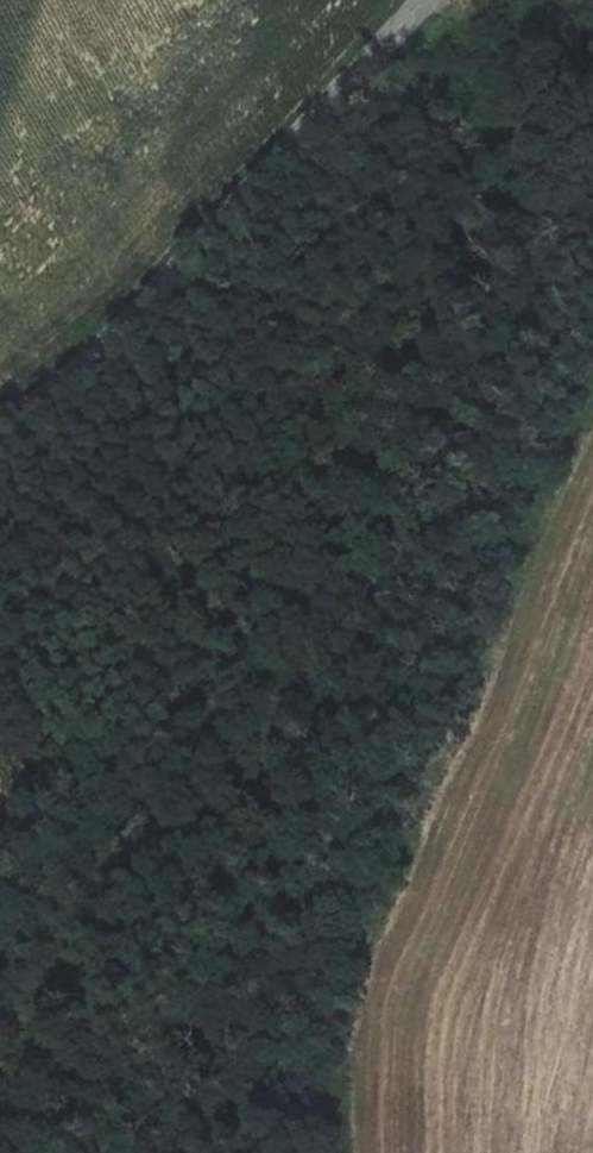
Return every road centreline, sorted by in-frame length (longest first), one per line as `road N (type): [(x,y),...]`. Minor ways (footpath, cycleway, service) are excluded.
road 1 (unclassified): [(0,429),(124,322),(427,0)]

